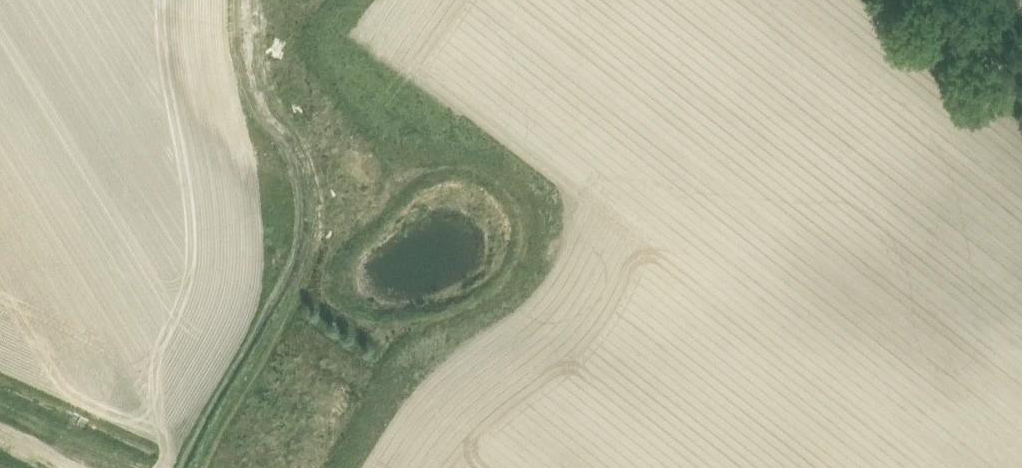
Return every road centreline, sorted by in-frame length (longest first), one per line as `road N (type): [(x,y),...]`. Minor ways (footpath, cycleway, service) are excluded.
road 1 (track): [(1021,88),(910,0)]

